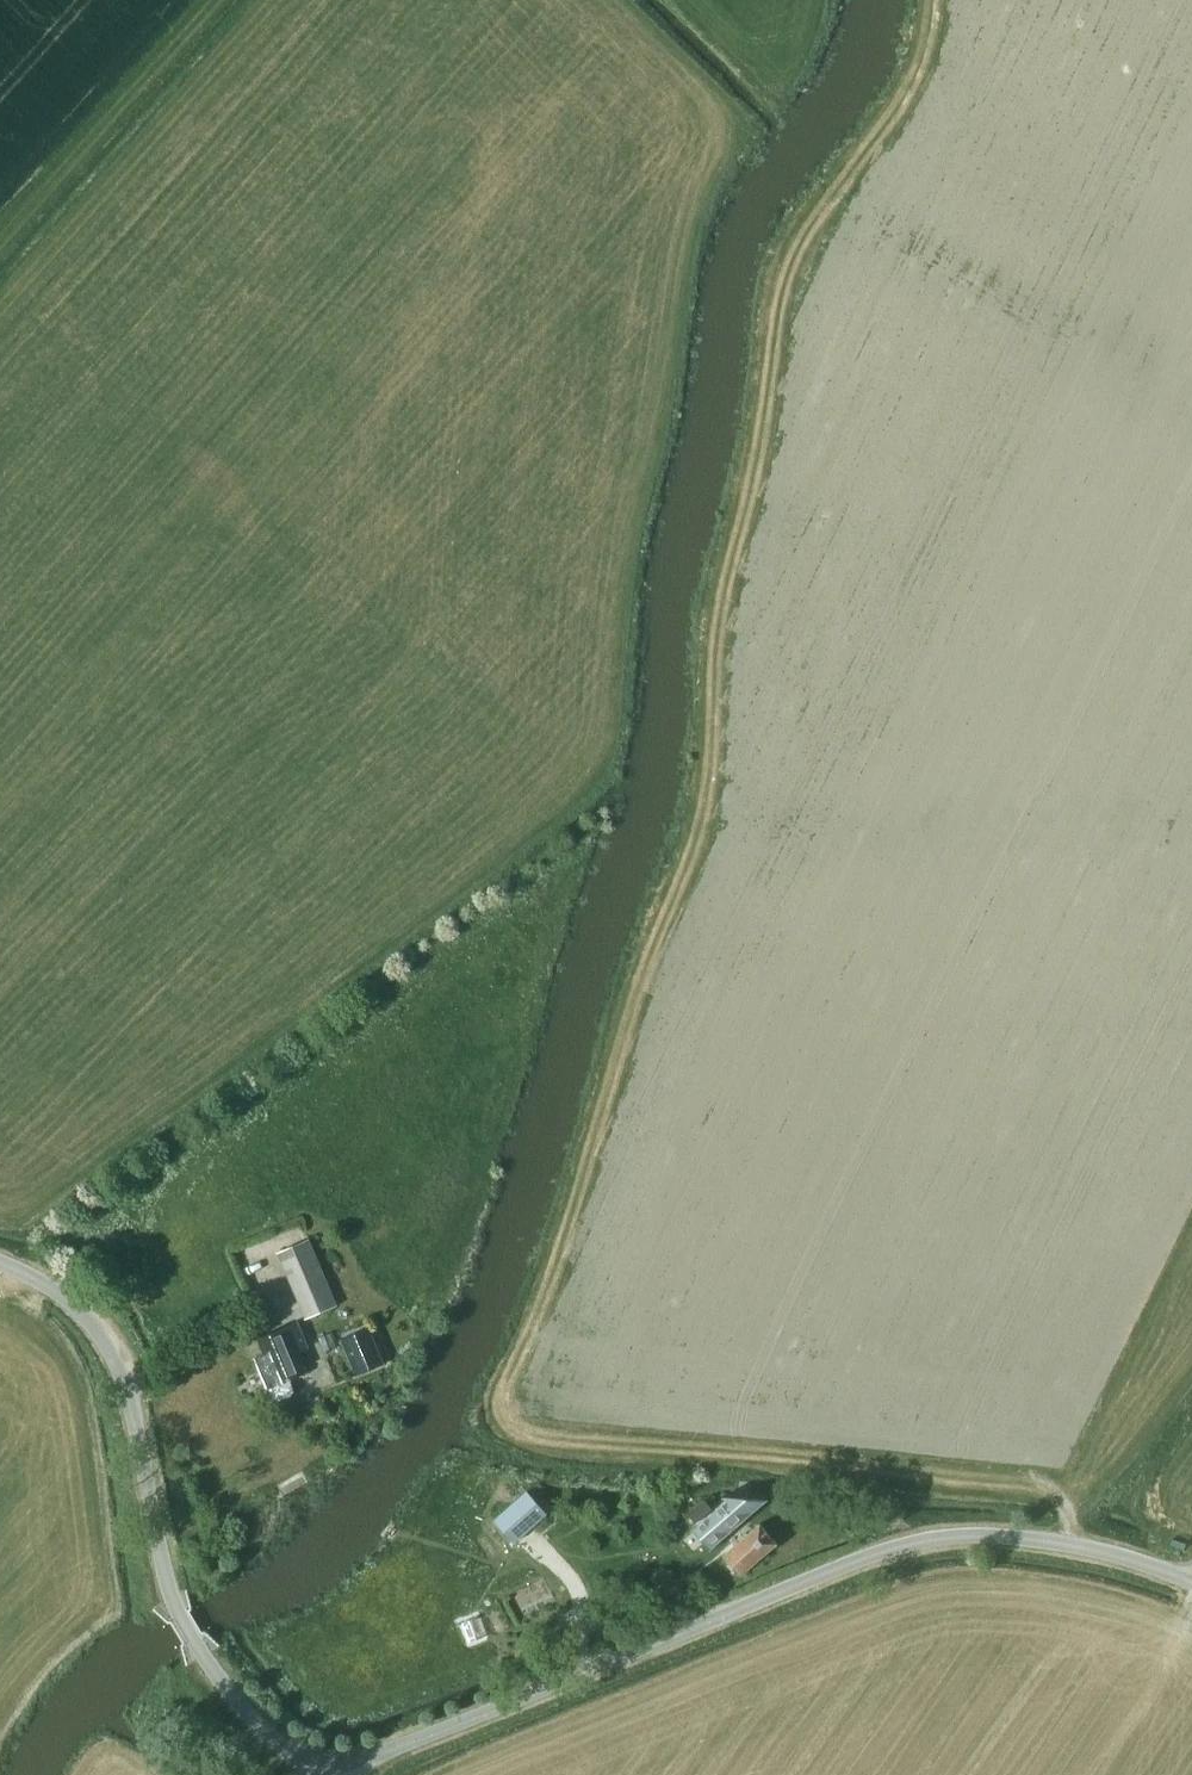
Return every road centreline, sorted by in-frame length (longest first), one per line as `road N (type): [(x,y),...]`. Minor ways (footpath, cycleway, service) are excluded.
road 1 (unclassified): [(1191,1580),(1067,1542),(990,1534),(913,1541),(396,1747),(323,1764),(284,1748),(237,1703),(172,1601),(131,1403),(92,1324),(63,1295),(0,1262)]

